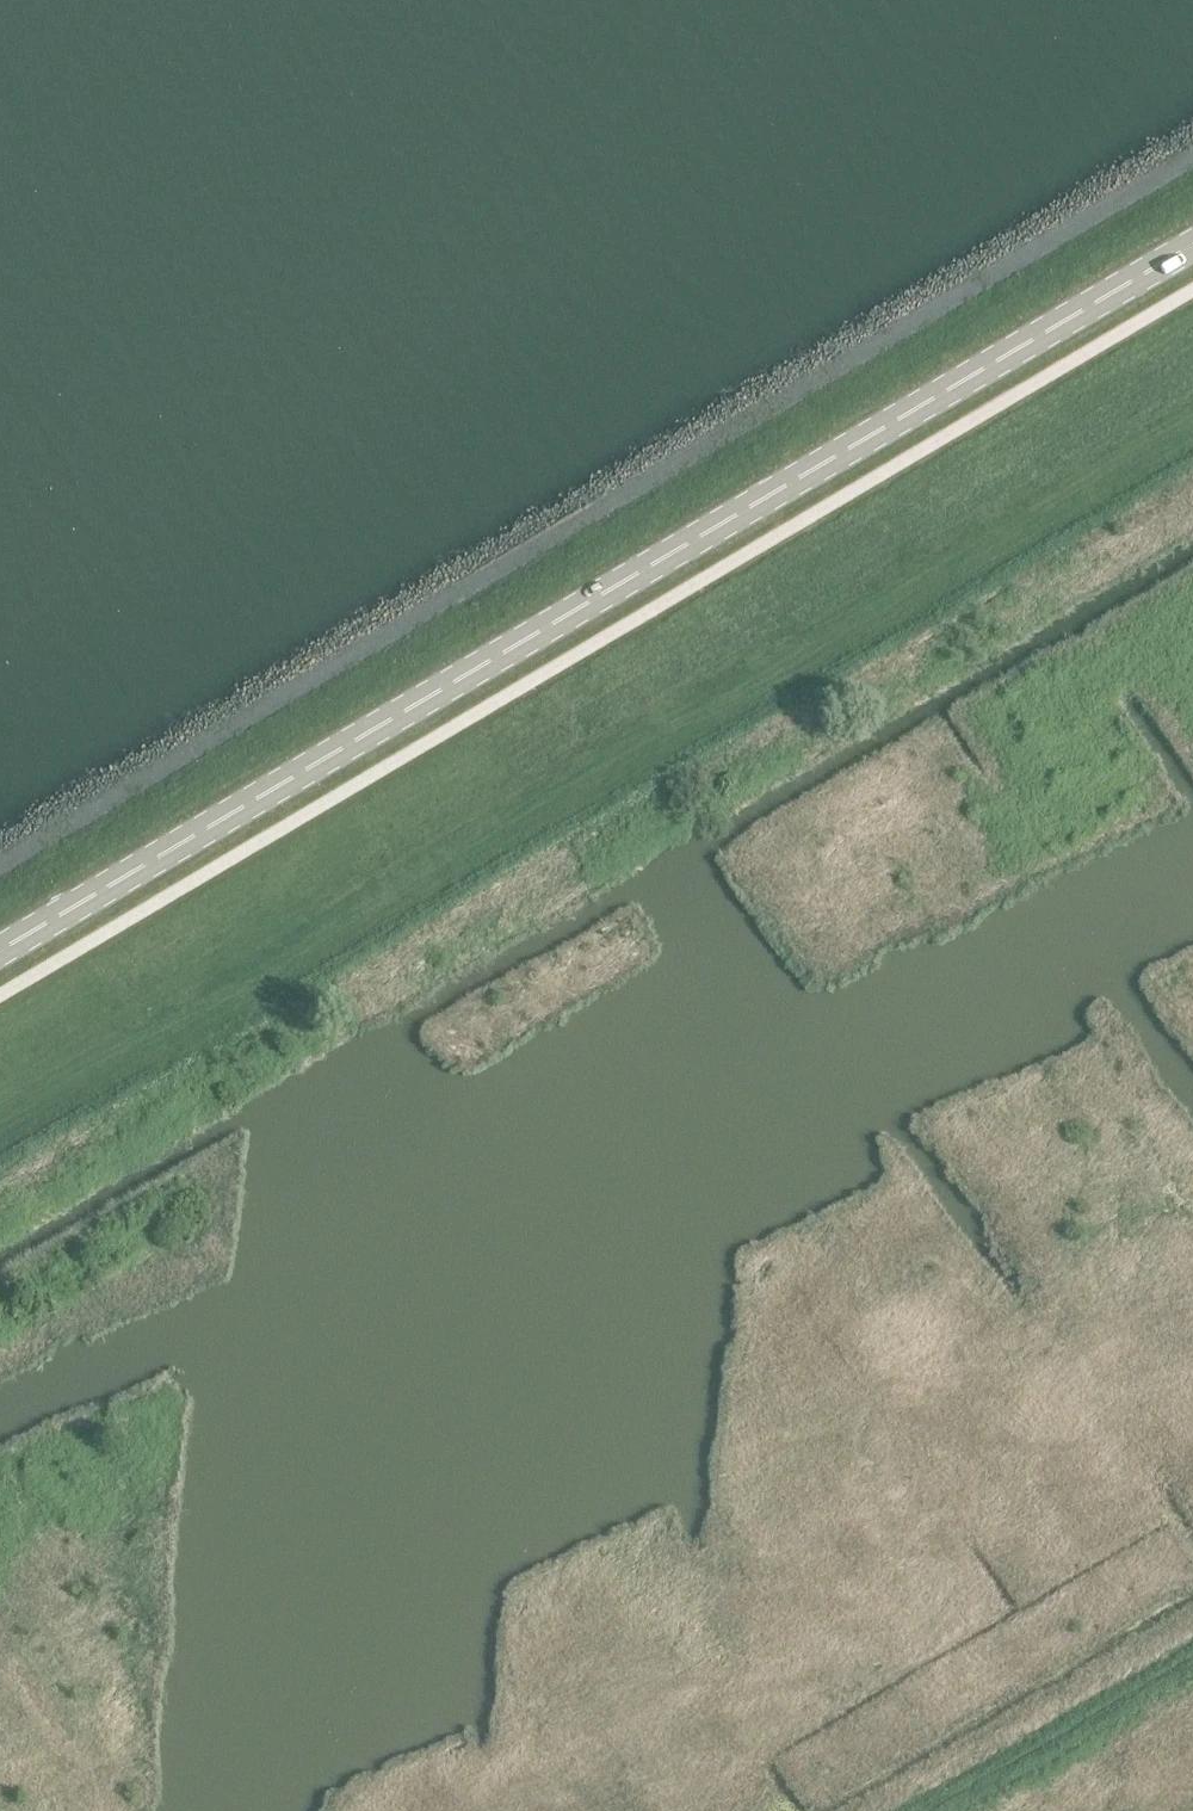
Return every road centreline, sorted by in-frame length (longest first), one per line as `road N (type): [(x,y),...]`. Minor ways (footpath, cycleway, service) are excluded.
road 1 (secondary): [(0,951),(1192,244)]

